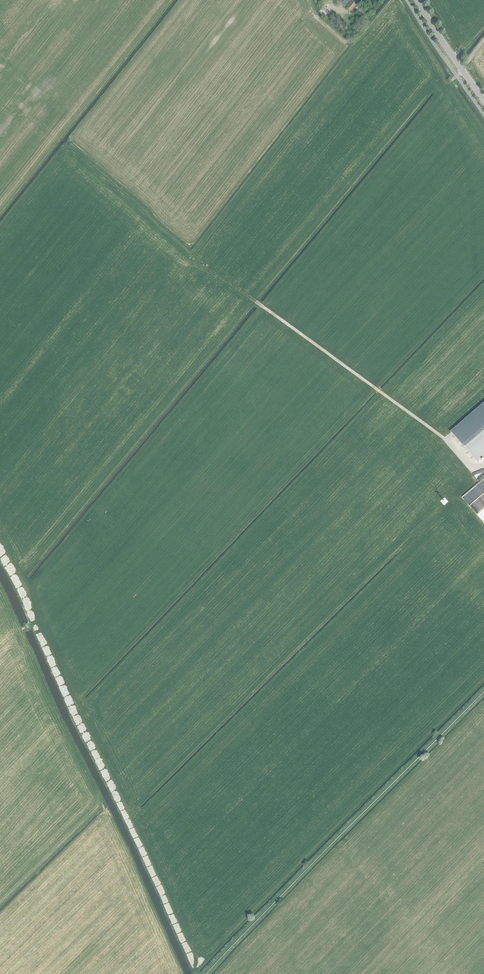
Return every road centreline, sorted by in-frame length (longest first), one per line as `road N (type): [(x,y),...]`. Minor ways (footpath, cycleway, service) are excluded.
road 1 (secondary): [(483,102),(415,0)]

